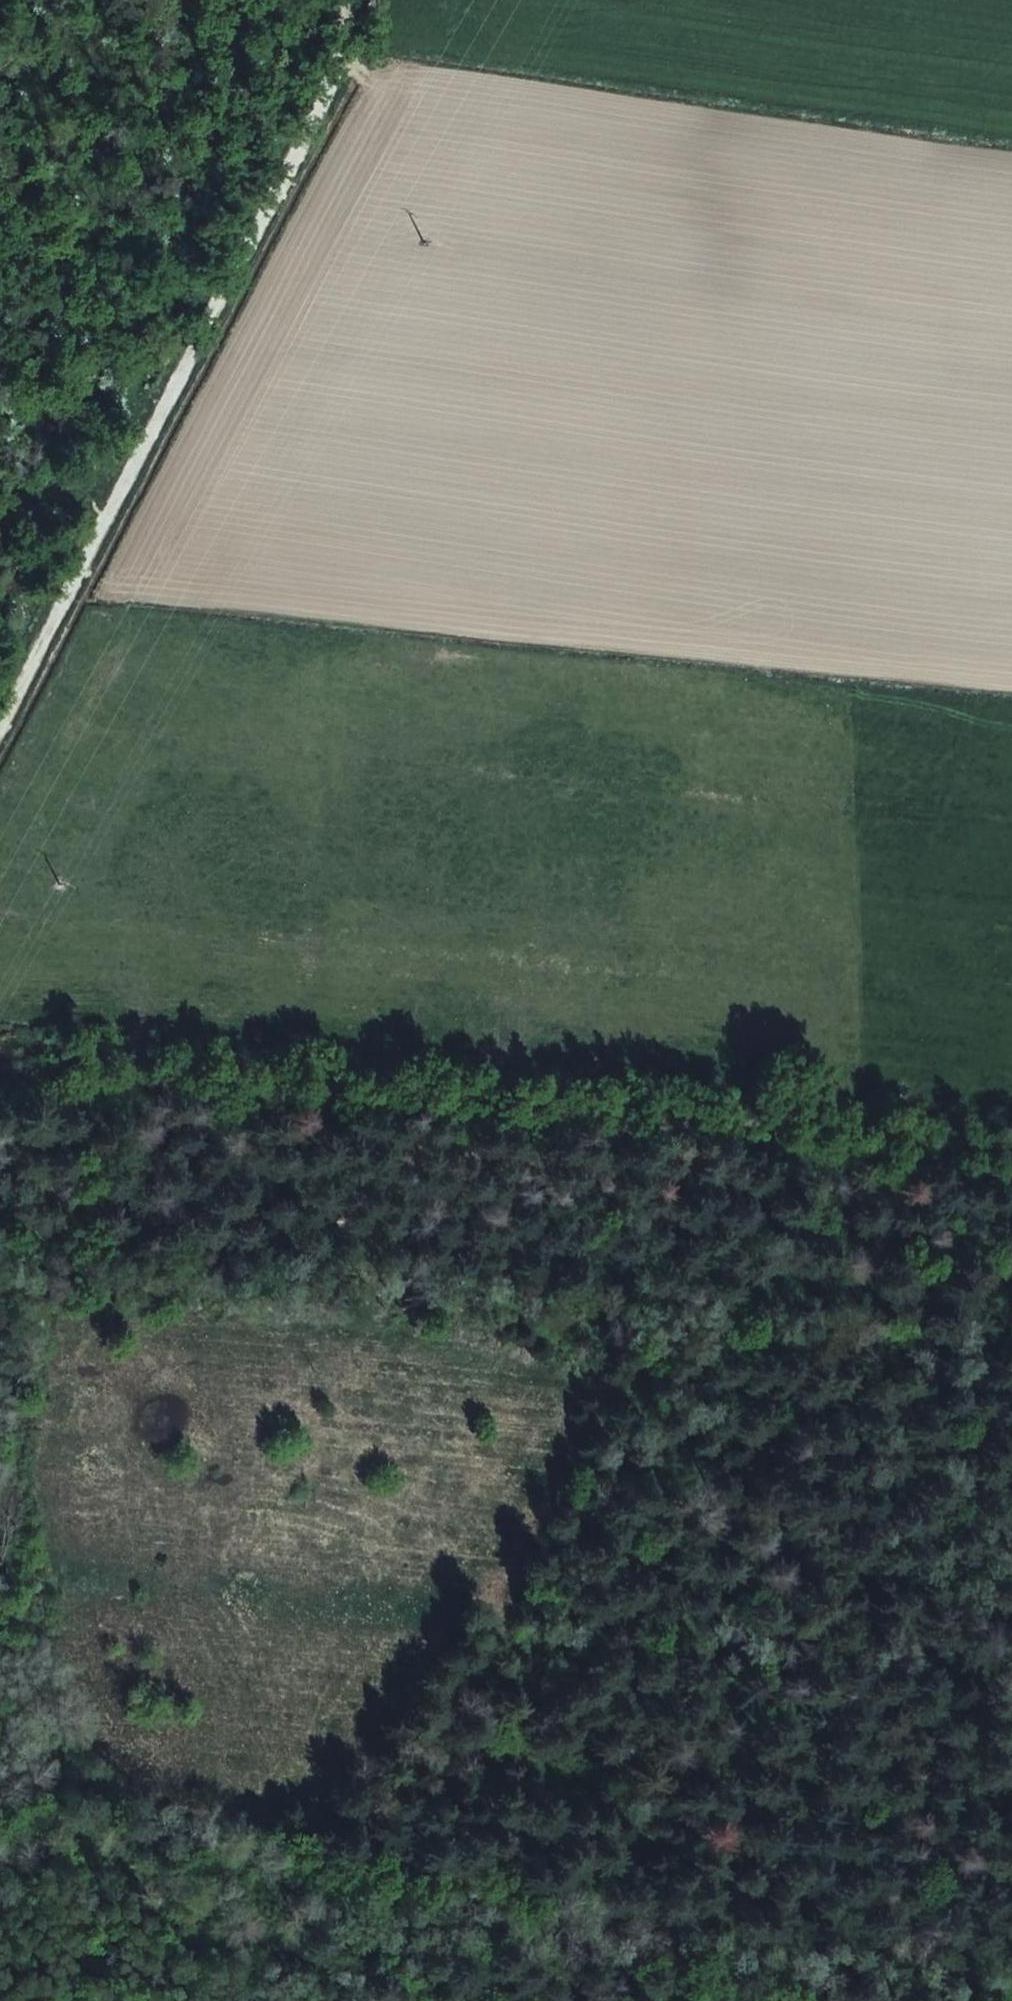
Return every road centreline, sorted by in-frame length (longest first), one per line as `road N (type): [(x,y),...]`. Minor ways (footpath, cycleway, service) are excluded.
road 1 (track): [(0,747),(342,19),(339,0)]

